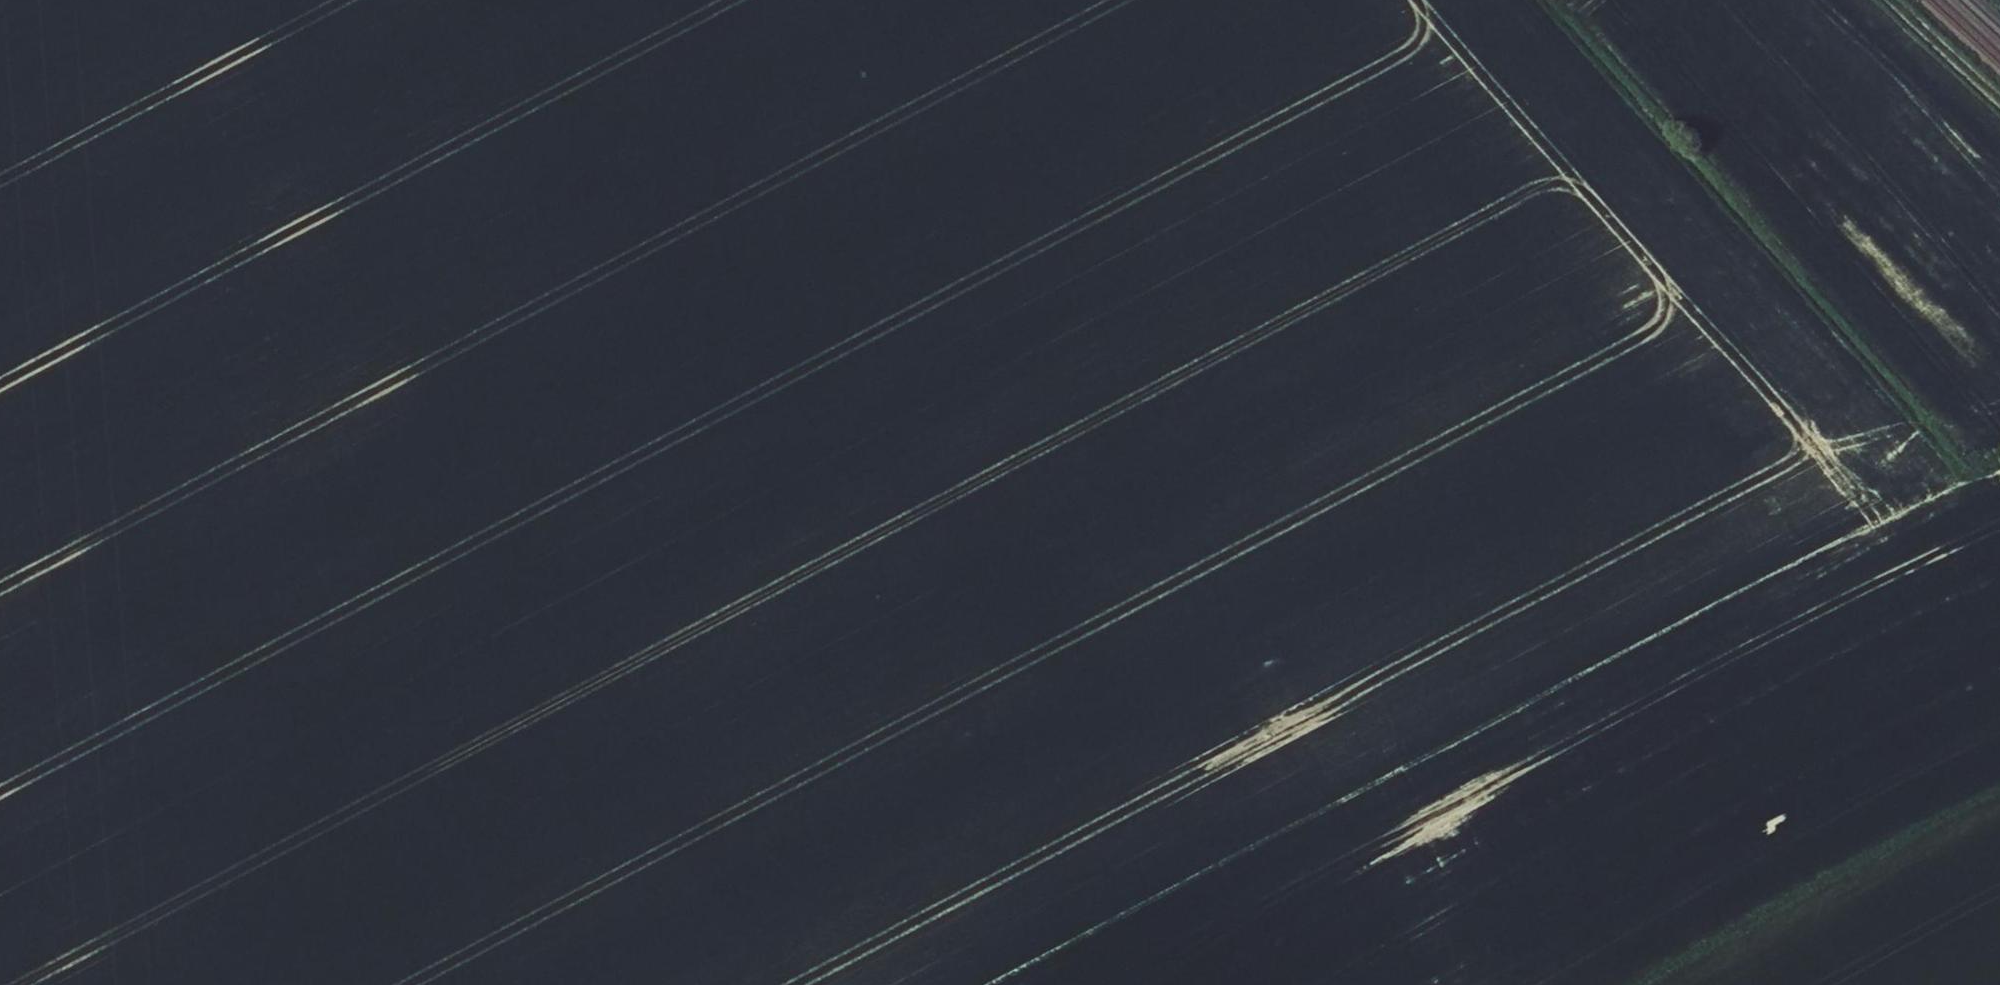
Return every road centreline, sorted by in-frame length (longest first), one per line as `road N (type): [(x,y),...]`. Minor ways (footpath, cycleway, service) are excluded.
road 1 (track): [(1999,102),(1889,0)]

